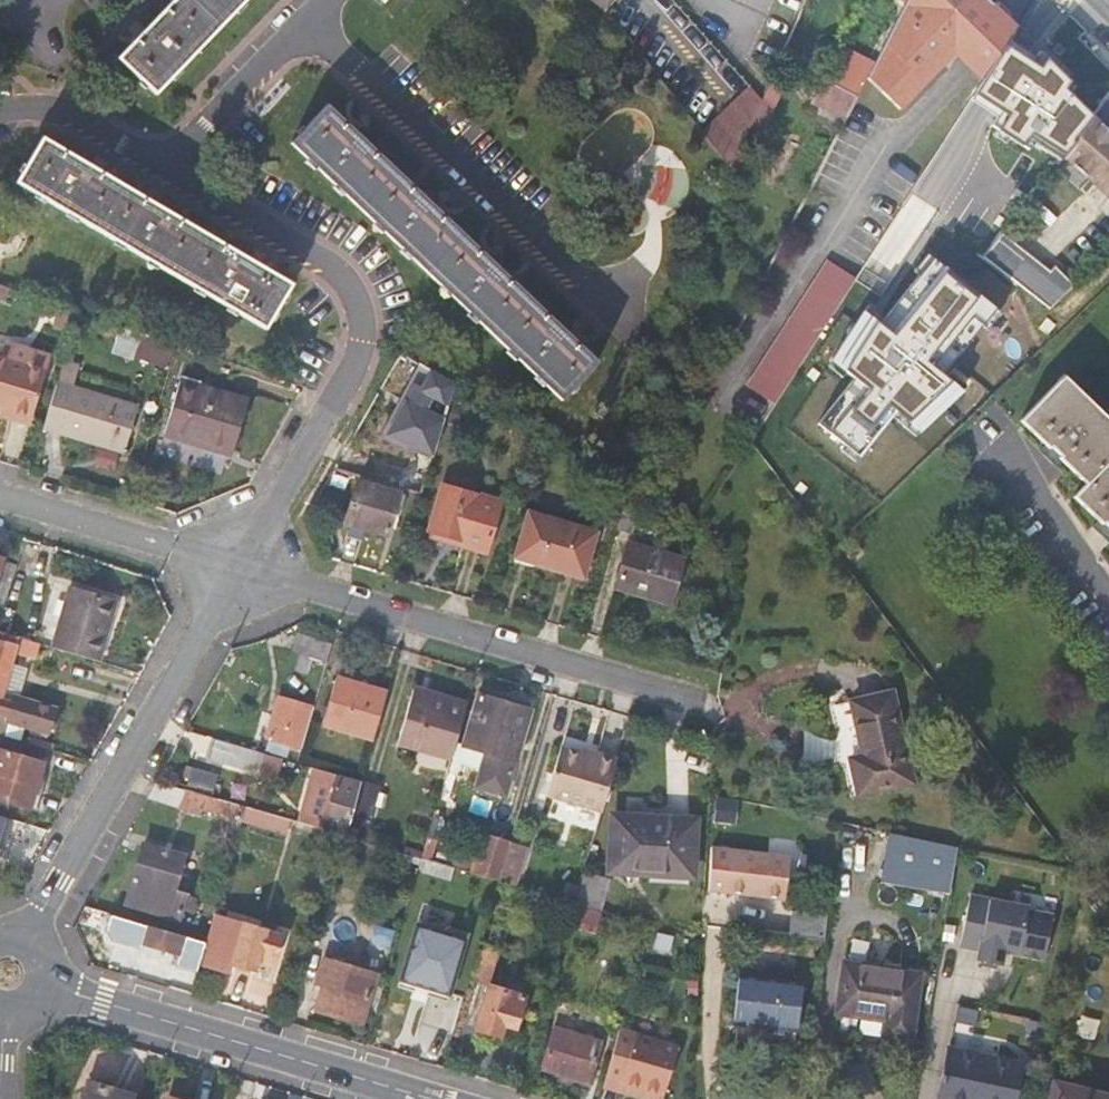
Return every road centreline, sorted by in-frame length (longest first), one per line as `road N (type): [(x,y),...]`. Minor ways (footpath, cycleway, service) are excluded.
road 1 (residential): [(169,160),(349,269),(370,318),(367,354),(243,569)]
road 2 (residential): [(243,569),(696,699)]
road 3 (residential): [(243,569),(29,933)]
road 4 (tertiary): [(56,997),(104,1002),(435,1098)]
road 5 (residential): [(0,495),(243,569)]
road 6 (residential): [(323,0),(169,160)]
road 7 (residential): [(0,109),(60,107),(169,160)]

